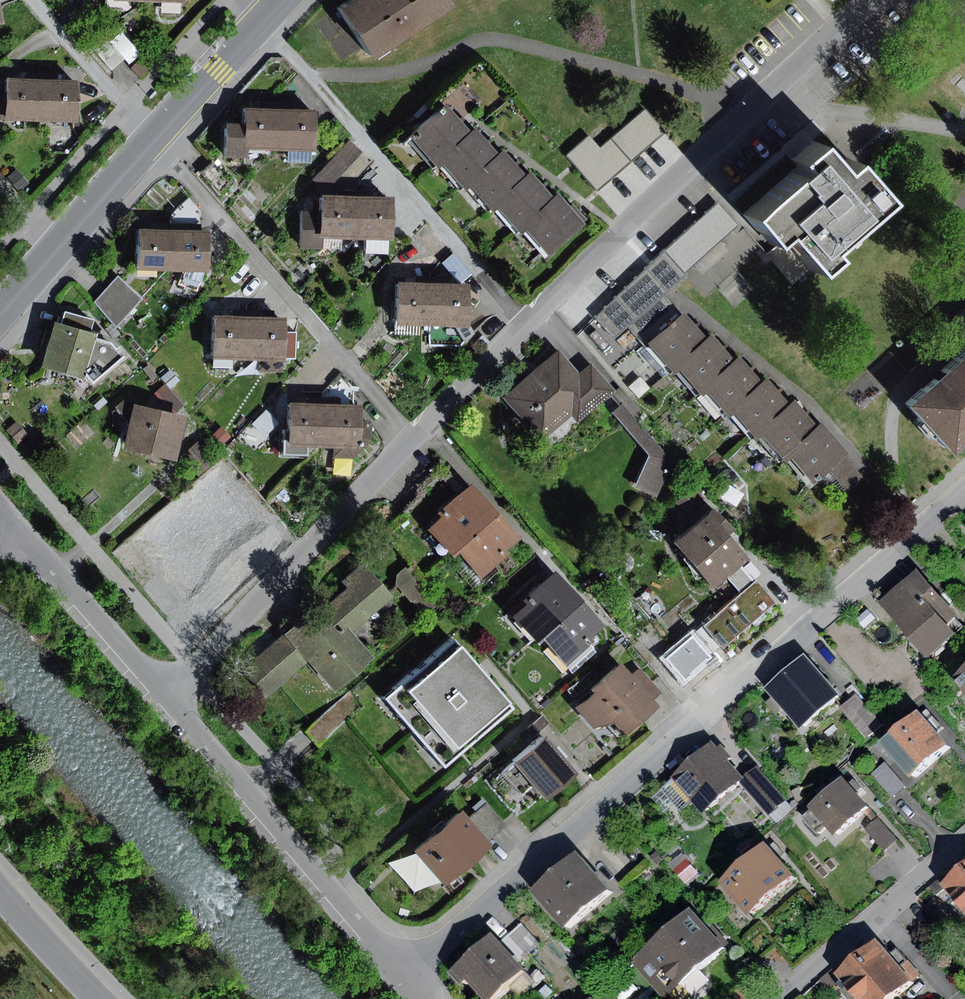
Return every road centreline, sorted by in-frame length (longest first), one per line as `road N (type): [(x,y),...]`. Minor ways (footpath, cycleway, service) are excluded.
road 1 (residential): [(165,700),(527,324),(869,0)]
road 2 (residential): [(964,483),(406,977)]
road 3 (residential): [(0,314),(283,0)]
road 4 (residential): [(165,700),(406,977)]
road 5 (residential): [(776,998),(964,839)]
road 6 (residential): [(12,526),(165,700)]
road 7 (residential): [(0,893),(103,998)]

